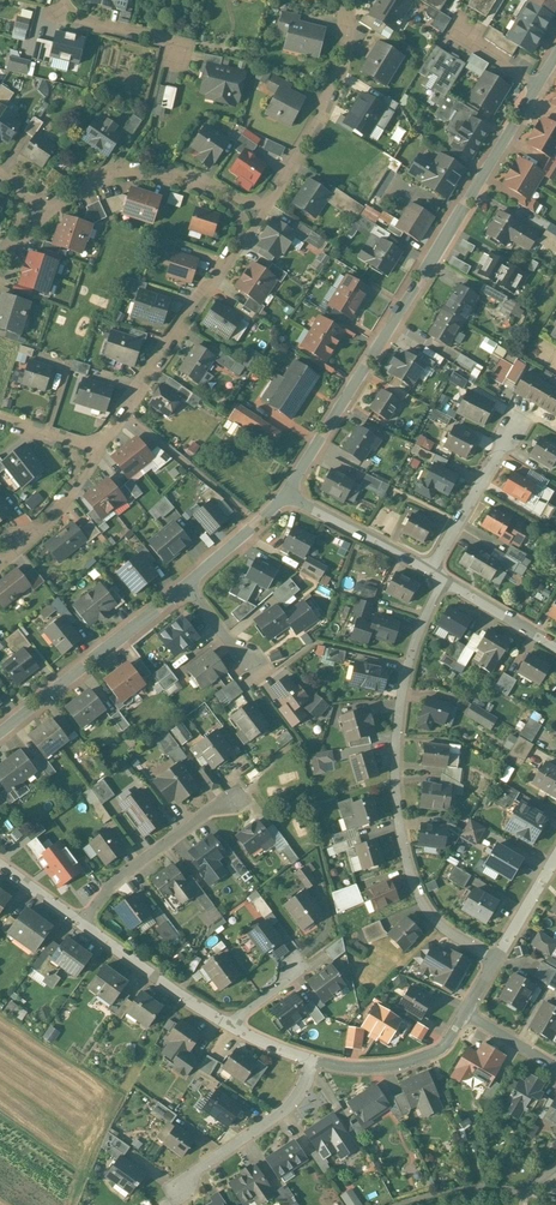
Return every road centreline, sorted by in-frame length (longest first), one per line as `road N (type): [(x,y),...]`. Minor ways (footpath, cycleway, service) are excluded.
road 1 (residential): [(540,79),(286,494)]
road 2 (residential): [(495,960),(434,920),(417,892),(400,826),(399,712),(437,594),(436,573)]
road 3 (residential): [(260,209),(94,456)]
road 4 (residential): [(260,209),(190,174),(144,165),(97,173),(41,211)]
road 5 (residential): [(186,584),(0,732)]
road 6 (residential): [(349,0),(331,86),(260,209)]
road 7 (residential): [(80,921),(109,885),(233,796)]
road 8 (residential): [(314,1060),(283,1111),(199,1167),(182,1190)]
road 9 (residential): [(230,1026),(80,921)]
road 10 (residential): [(436,573),(439,553),(521,414)]
road 11 (residential): [(465,1012),(444,1045),(406,1062),(361,1067),(314,1060)]
road 12 (residential): [(436,573),(286,494)]
road 13 (residential): [(555,646),(436,573)]
road 14 (residential): [(94,456),(70,493),(3,556)]
road 15 (residential): [(286,494),(186,584)]
road 16 (residential): [(65,0),(79,18),(156,36),(174,53)]

